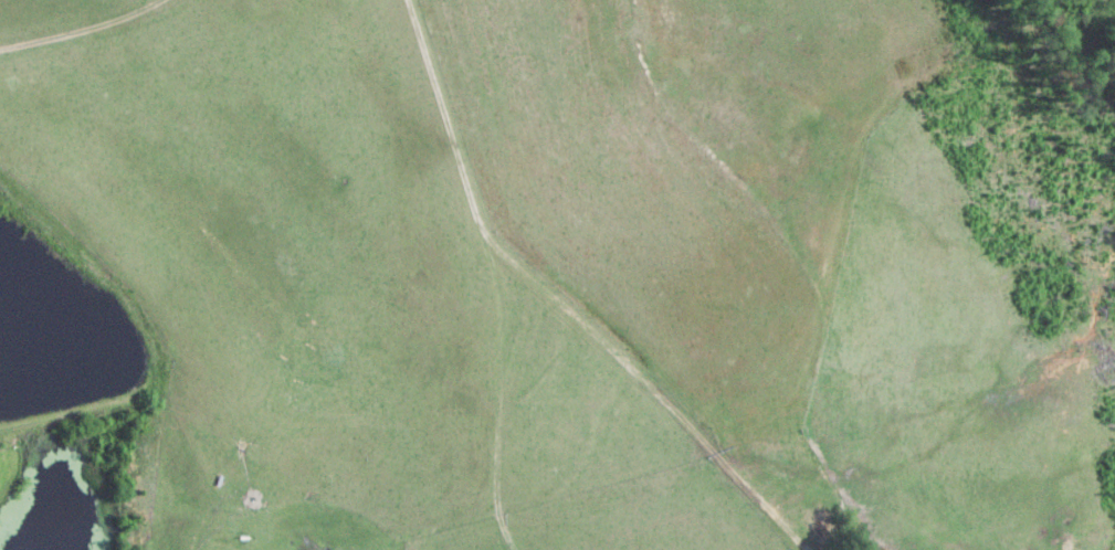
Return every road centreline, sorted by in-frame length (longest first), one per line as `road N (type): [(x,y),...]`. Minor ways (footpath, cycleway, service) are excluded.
road 1 (residential): [(797,549),(711,475),(699,417),(568,326),(505,257),(453,131),(361,39),(185,28),(0,57)]
road 2 (residential): [(430,549),(235,493),(179,424),(0,447)]
road 3 (residential): [(711,475),(529,549)]

